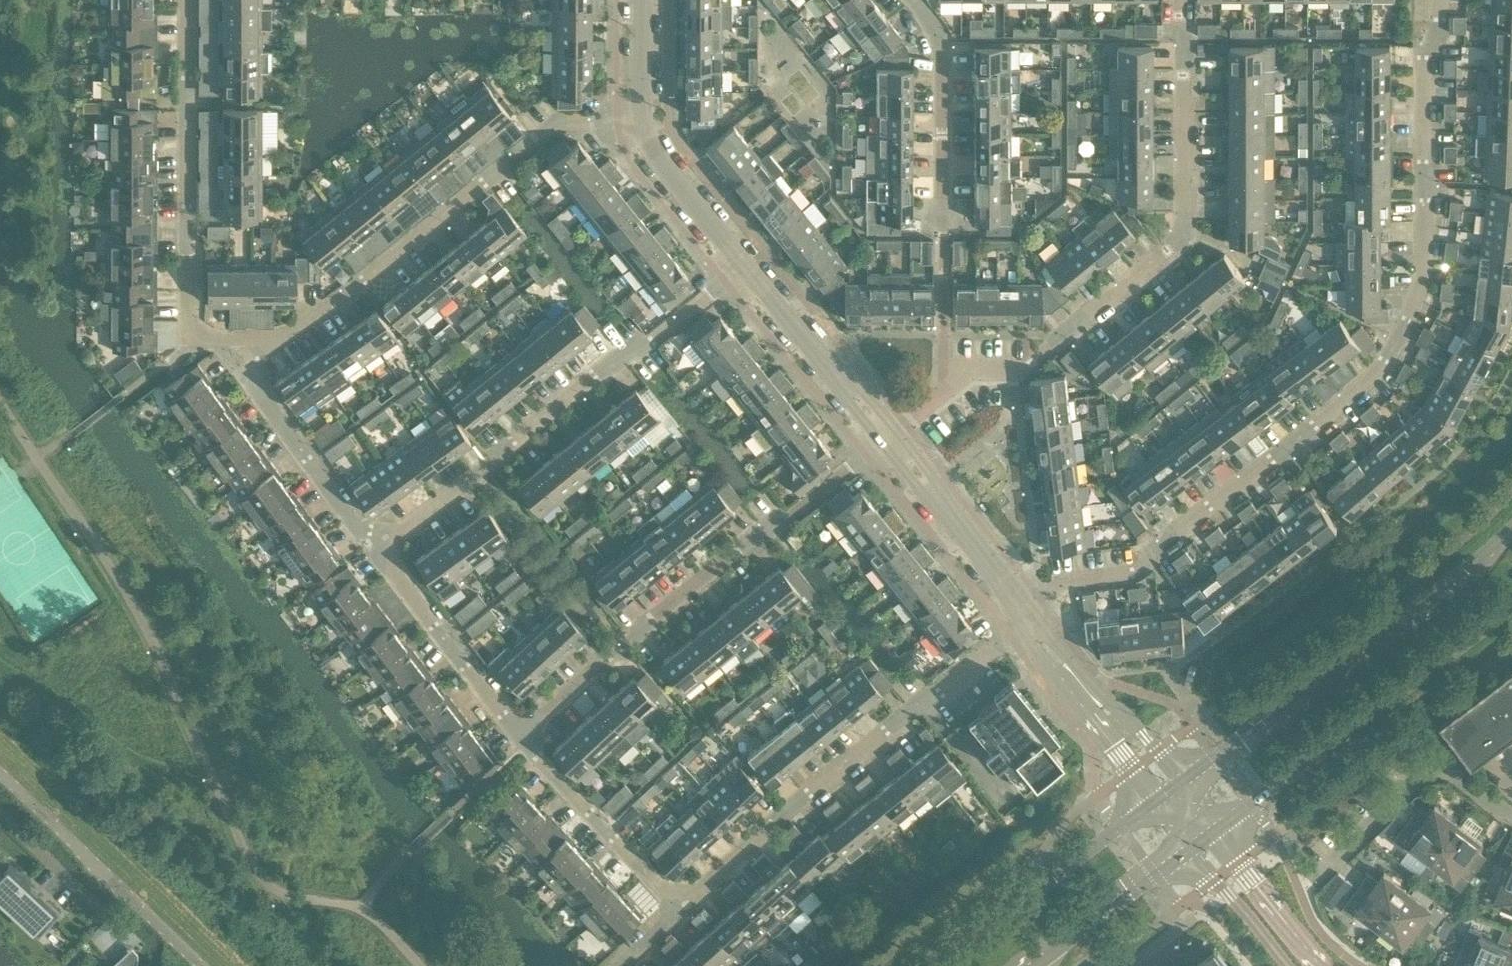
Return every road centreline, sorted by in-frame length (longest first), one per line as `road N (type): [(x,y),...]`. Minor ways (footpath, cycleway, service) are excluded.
road 1 (residential): [(1029,625),(1070,580),(1135,570),(1381,366),(1422,276),(1422,63),(1440,0)]
road 2 (residential): [(944,392),(969,371),(1021,369),(1186,237),(1178,0)]
road 3 (residential): [(523,742),(616,651),(890,437)]
road 4 (residential): [(372,548),(745,265)]
road 5 (residential): [(1029,625),(927,699),(679,911)]
road 6 (residential): [(262,339),(297,331),(558,124),(639,123)]
road 7 (secondary): [(1511,530),(1450,587),(1180,789)]
road 8 (residential): [(262,339),(193,342),(181,0)]
road 9 (residential): [(944,392),(941,35),(911,0)]
road 10 (secondary): [(1210,828),(1511,607)]
road 11 (residential): [(0,774),(200,965)]
road 12 (secondary): [(1156,804),(946,965)]
road 13 (residential): [(1316,873),(1440,759),(1511,813)]
road 14 (residential): [(372,548),(256,389),(262,339)]
road 15 (residential): [(523,742),(372,548)]
road 16 (tertiary): [(1029,625),(890,437)]
road 17 (residential): [(679,911),(523,742)]
road 18 (tertiary): [(890,437),(745,265)]
road 19 (tertiary): [(1180,789),(1131,720),(1056,641),(1029,625)]
road 20 (tertiary): [(1029,625),(1043,660),(1156,804)]
road 21 (secondary): [(1032,965),(1186,846)]
road 22 (tertiary): [(745,265),(639,123)]
road 23 (tertiary): [(1319,965),(1210,828)]
road 24 (tertiary): [(1186,846),(1288,965)]
road 25 (tertiary): [(639,123),(640,0)]

